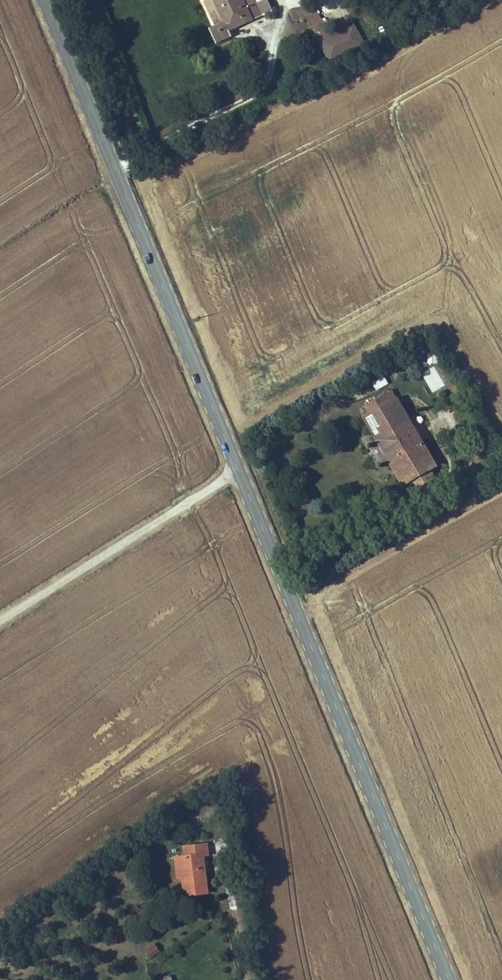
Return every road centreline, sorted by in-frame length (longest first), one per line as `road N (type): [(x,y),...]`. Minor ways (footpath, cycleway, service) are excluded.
road 1 (primary): [(47,0),(123,204),(452,979)]
road 2 (track): [(234,468),(0,620)]

